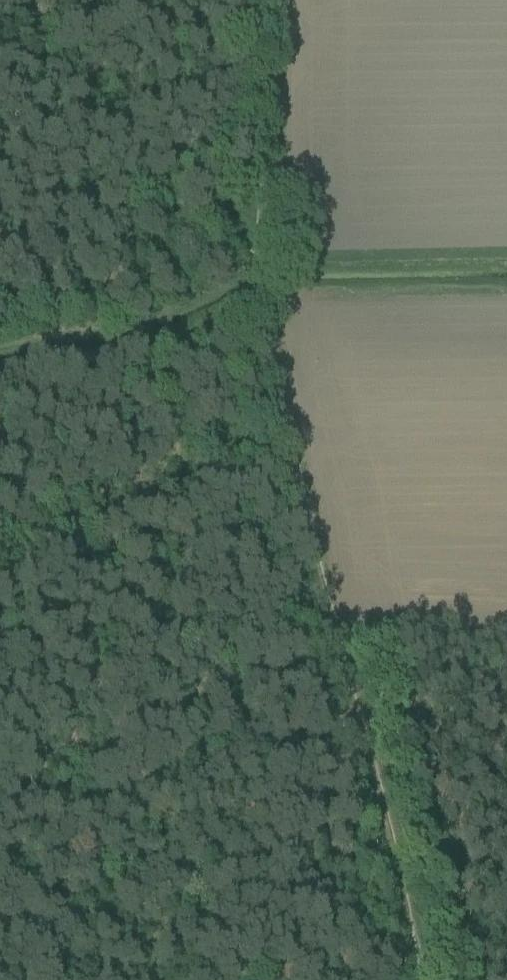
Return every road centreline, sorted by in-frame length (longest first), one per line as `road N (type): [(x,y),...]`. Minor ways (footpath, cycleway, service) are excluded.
road 1 (track): [(428,979),(334,608)]
road 2 (track): [(334,608),(280,360),(267,260)]
road 3 (track): [(0,572),(297,438)]
road 4 (track): [(267,260),(281,0)]

